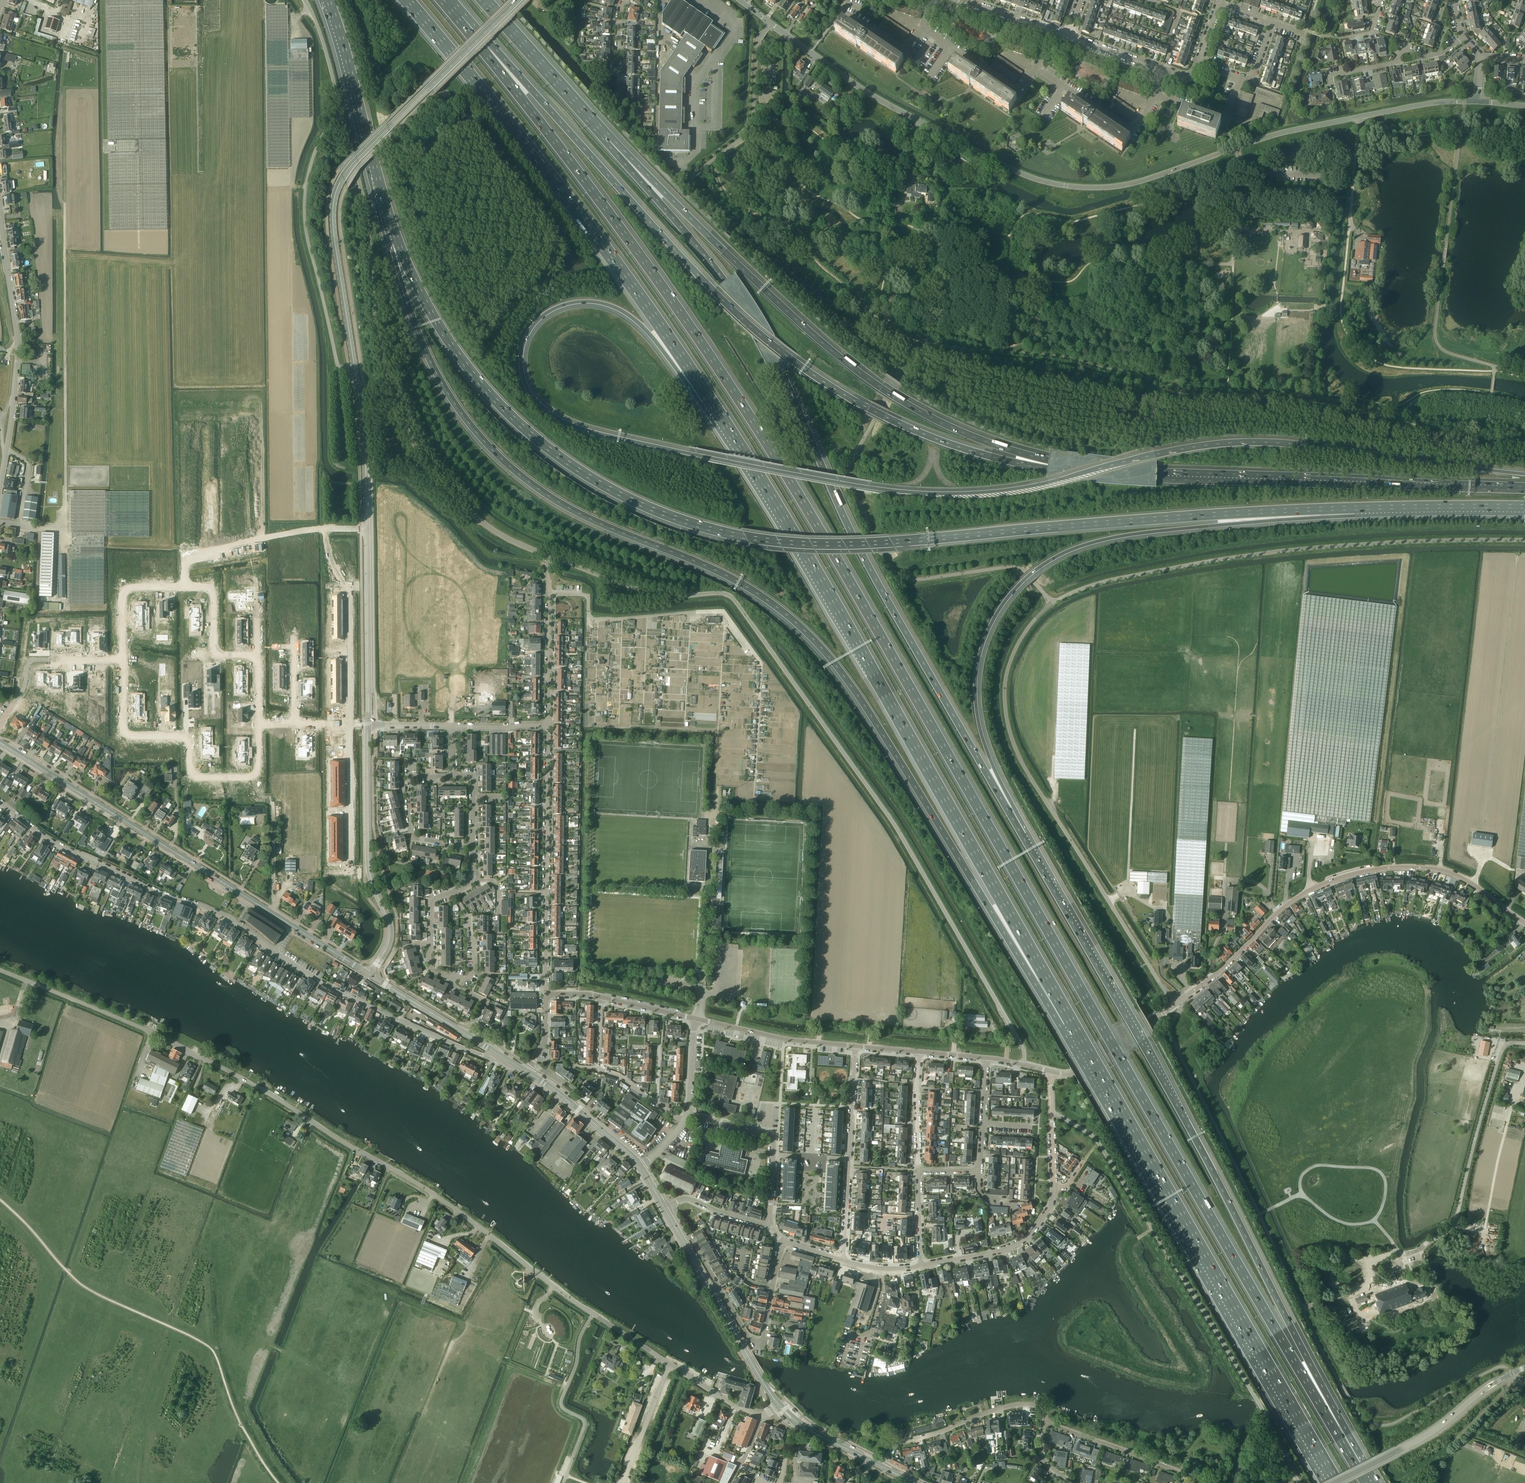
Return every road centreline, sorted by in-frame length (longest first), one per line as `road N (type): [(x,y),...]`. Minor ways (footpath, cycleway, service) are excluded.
road 1 (motorway): [(1363,1470),(739,396),(461,17)]
road 2 (motorway): [(1524,474),(1254,442),(1198,446),(992,493),(874,489),(570,424),(528,391),(522,347),(554,309),(603,303),(639,323),(709,399)]
road 3 (motorway): [(397,241),(436,321),(508,413),(572,466),(691,524),(775,542),(842,544),(1354,508)]
road 4 (motorway): [(397,241),(405,296),(432,365),(481,437),(565,506),(731,578),(810,636),(867,710),(1017,955),(1069,1023)]
road 5 (unclassified): [(778,1405),(762,1416),(735,1407),(566,1296),(433,1194),(243,1078),(0,969)]
road 6 (motorway): [(1024,836),(852,534),(770,347),(605,136)]
road 7 (motorway): [(1096,471),(1047,469),(951,444),(808,371),(735,313),(461,17)]
road 8 (tertiary): [(368,725),(365,453),(334,201),(352,164),(519,0)]
road 9 (motorway): [(709,399),(1069,1023)]
road 10 (motorway): [(1363,1470),(1185,1116),(1024,836)]
road 11 (motorway): [(1024,836),(984,741),(976,697),(986,636),(1024,580),(1092,543),(1354,508)]
road 12 (motorway): [(1096,471),(979,439),(881,388),(805,327),(605,136)]
road 13 (motorway): [(1069,1023),(1336,1482)]
road 14 (unclassified): [(771,23),(874,97),(1043,182),(1123,186),(1236,148)]
road 15 (motorway): [(406,0),(589,226),(709,399)]
road 16 (motorway): [(1524,488),(1096,471)]
road 17 (unclassified): [(1180,1000),(1285,905),(1351,874),(1441,870),(1524,923)]
road 18 (unclassified): [(1305,1315),(1173,1042),(1180,1000)]
road 19 (tertiary): [(292,926),(0,742)]
road 20 (residential): [(123,659),(128,587),(211,589),(215,651),(249,655),(258,664),(259,723)]
road 21 (residential): [(274,953),(219,914),(67,849),(0,803)]
road 22 (residential): [(259,723),(252,776),(193,776),(185,737),(123,731),(123,659)]
road 23 (track): [(65,488),(65,204)]
road 24 (unclassified): [(0,485),(17,352),(0,213)]
road 25 (residential): [(548,724),(549,996)]
road 26 (residential): [(1395,1254),(1416,1251),(1455,1222),(1502,1049),(1524,1044)]
road 27 (tertiary): [(371,975),(390,937),(369,866),(368,725)]
road 28 (motorway): [(328,0),(397,241)]
road 29 (residential): [(498,1054),(460,1048),(274,953)]
road 30 (unclassified): [(1236,148),(1420,105),(1478,102)]
road 31 (tertiary): [(1334,1482),(1416,1441),(1524,1367)]
road 32 (unclassified): [(306,186),(320,141),(343,115),(304,0)]
road 33 (residential): [(883,1467),(896,1443),(1006,1407),(1039,1407),(1044,1423)]
road 34 (motorway): [(605,136),(484,0)]
road 35 (residential): [(683,1122),(597,1069),(601,997)]
road 36 (residential): [(0,728),(23,690),(28,659),(123,659)]
road 37 (residential): [(782,1243),(761,1342),(750,1339),(721,1289)]
road 38 (motorway): [(1354,508),(1524,506)]
road 39 (unclassified): [(1054,1188),(1049,1210),(1019,1244),(921,1267)]
road 40 (unclassified): [(855,1046),(697,1019)]
road 41 (residential): [(1156,95),(1134,127),(1125,128),(1036,67)]
road 42 (residential): [(1044,1423),(1176,1471),(1182,1482)]
road 43 (tertiary): [(498,1054),(371,975)]
road 44 (tertiary): [(641,1167),(527,1072)]
road 45 (residential): [(1328,76),(1391,64),(1403,49),(1437,54),(1462,37)]
road 46 (residential): [(549,578),(548,724)]
road 47 (unclassified): [(1173,1005),(1079,1070),(1051,1071)]
road 48 (residential): [(1036,67),(1013,89),(922,28)]
road 49 (residential): [(351,863),(349,725)]
road 50 (residential): [(349,725),(349,588)]
road 51 (tertiary): [(778,1405),(713,1293)]
road 52 (residential): [(919,1051),(918,1172)]
road 53 (residential): [(472,847),(416,839),(410,777)]

